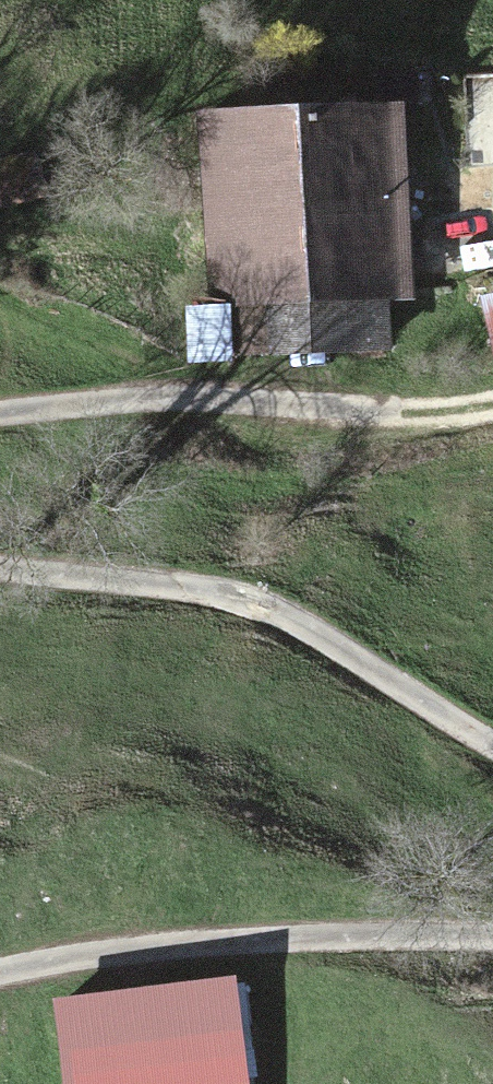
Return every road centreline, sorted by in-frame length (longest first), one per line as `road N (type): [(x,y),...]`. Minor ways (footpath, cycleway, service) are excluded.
road 1 (track): [(0,565),(262,601),(492,735)]
road 2 (track): [(0,298),(184,400),(492,403)]
road 3 (track): [(492,939),(206,940),(0,971)]
road 4 (track): [(184,400),(0,414)]

